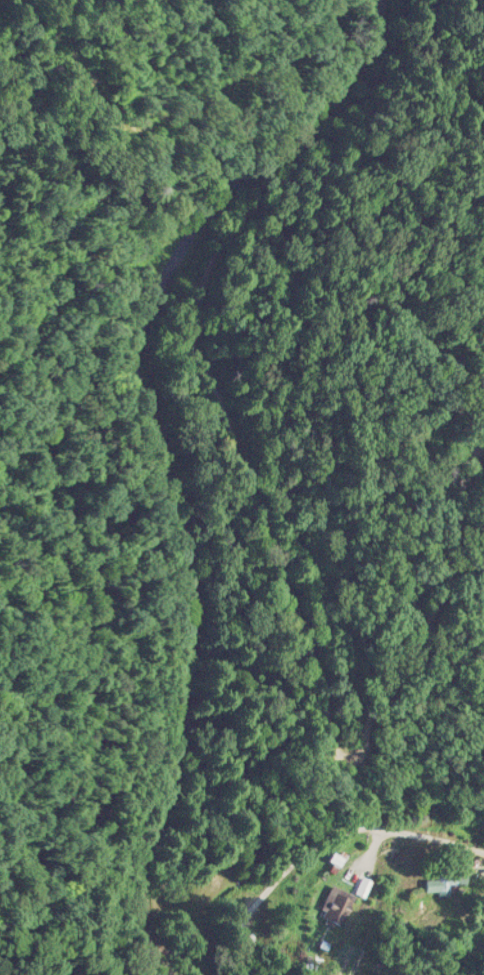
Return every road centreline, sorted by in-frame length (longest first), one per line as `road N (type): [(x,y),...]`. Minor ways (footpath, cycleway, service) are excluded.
road 1 (tertiary): [(155,974),(132,892),(134,858),(160,787),(171,723),(179,595),(173,520),(137,352),(149,305),(212,210),(335,97),(383,0)]
road 2 (residential): [(149,305),(183,336),(210,380),(334,752),(345,759),(358,756),(424,635),(444,588),(463,482),(483,447)]
road 3 (residential): [(237,974),(240,929),(254,901),(328,842),(379,830),(483,860)]

